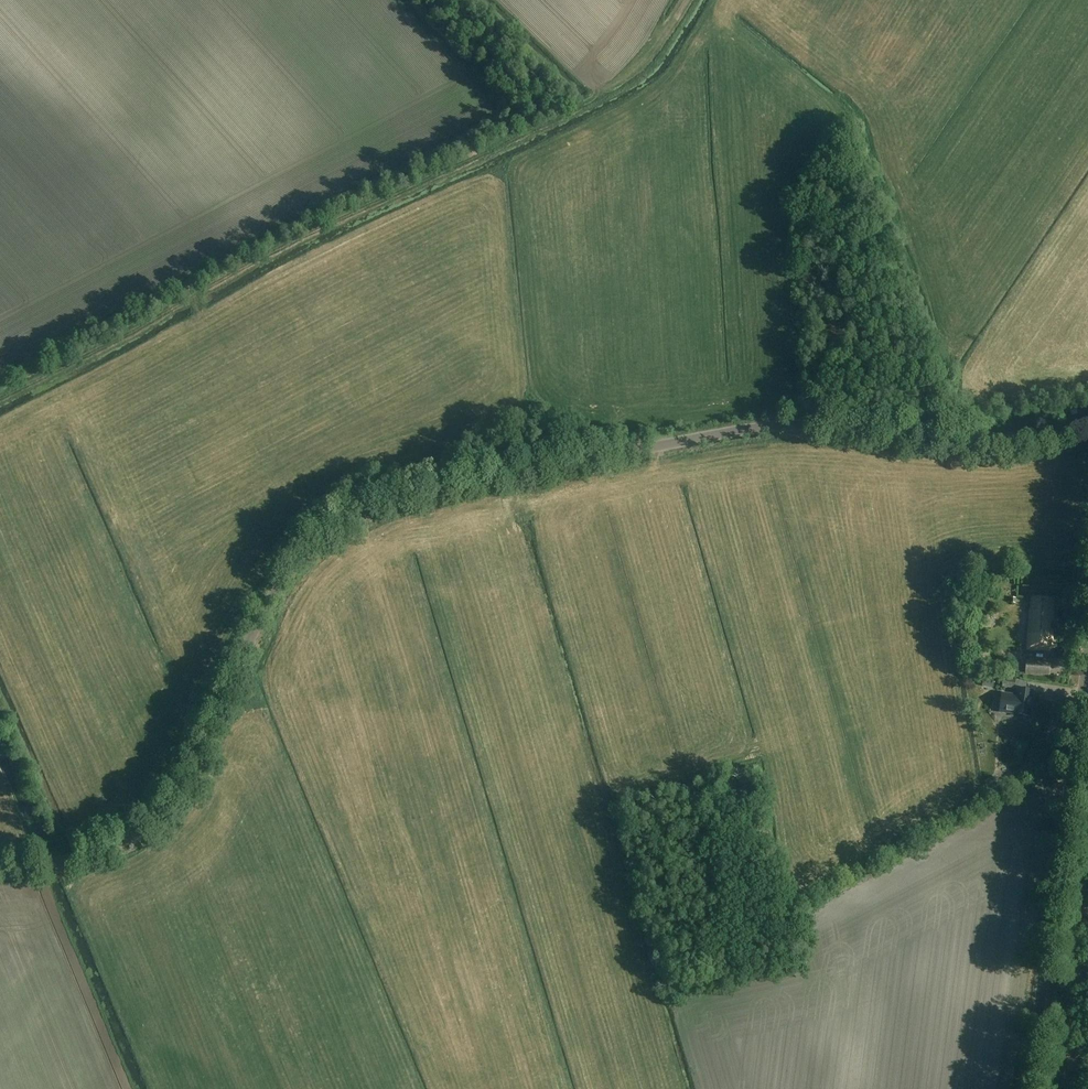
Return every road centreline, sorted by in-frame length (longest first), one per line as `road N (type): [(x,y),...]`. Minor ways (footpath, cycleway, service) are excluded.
road 1 (tertiary): [(1087,426),(1016,442),(780,425),(446,486),(350,518),(287,577),(188,775),(154,820),(81,857),(0,870)]
road 2 (track): [(0,398),(322,226),(582,105),(636,73),(678,16)]
road 3 (tertiary): [(1025,1088),(1087,648)]
road 4 (track): [(41,867),(130,1088)]

